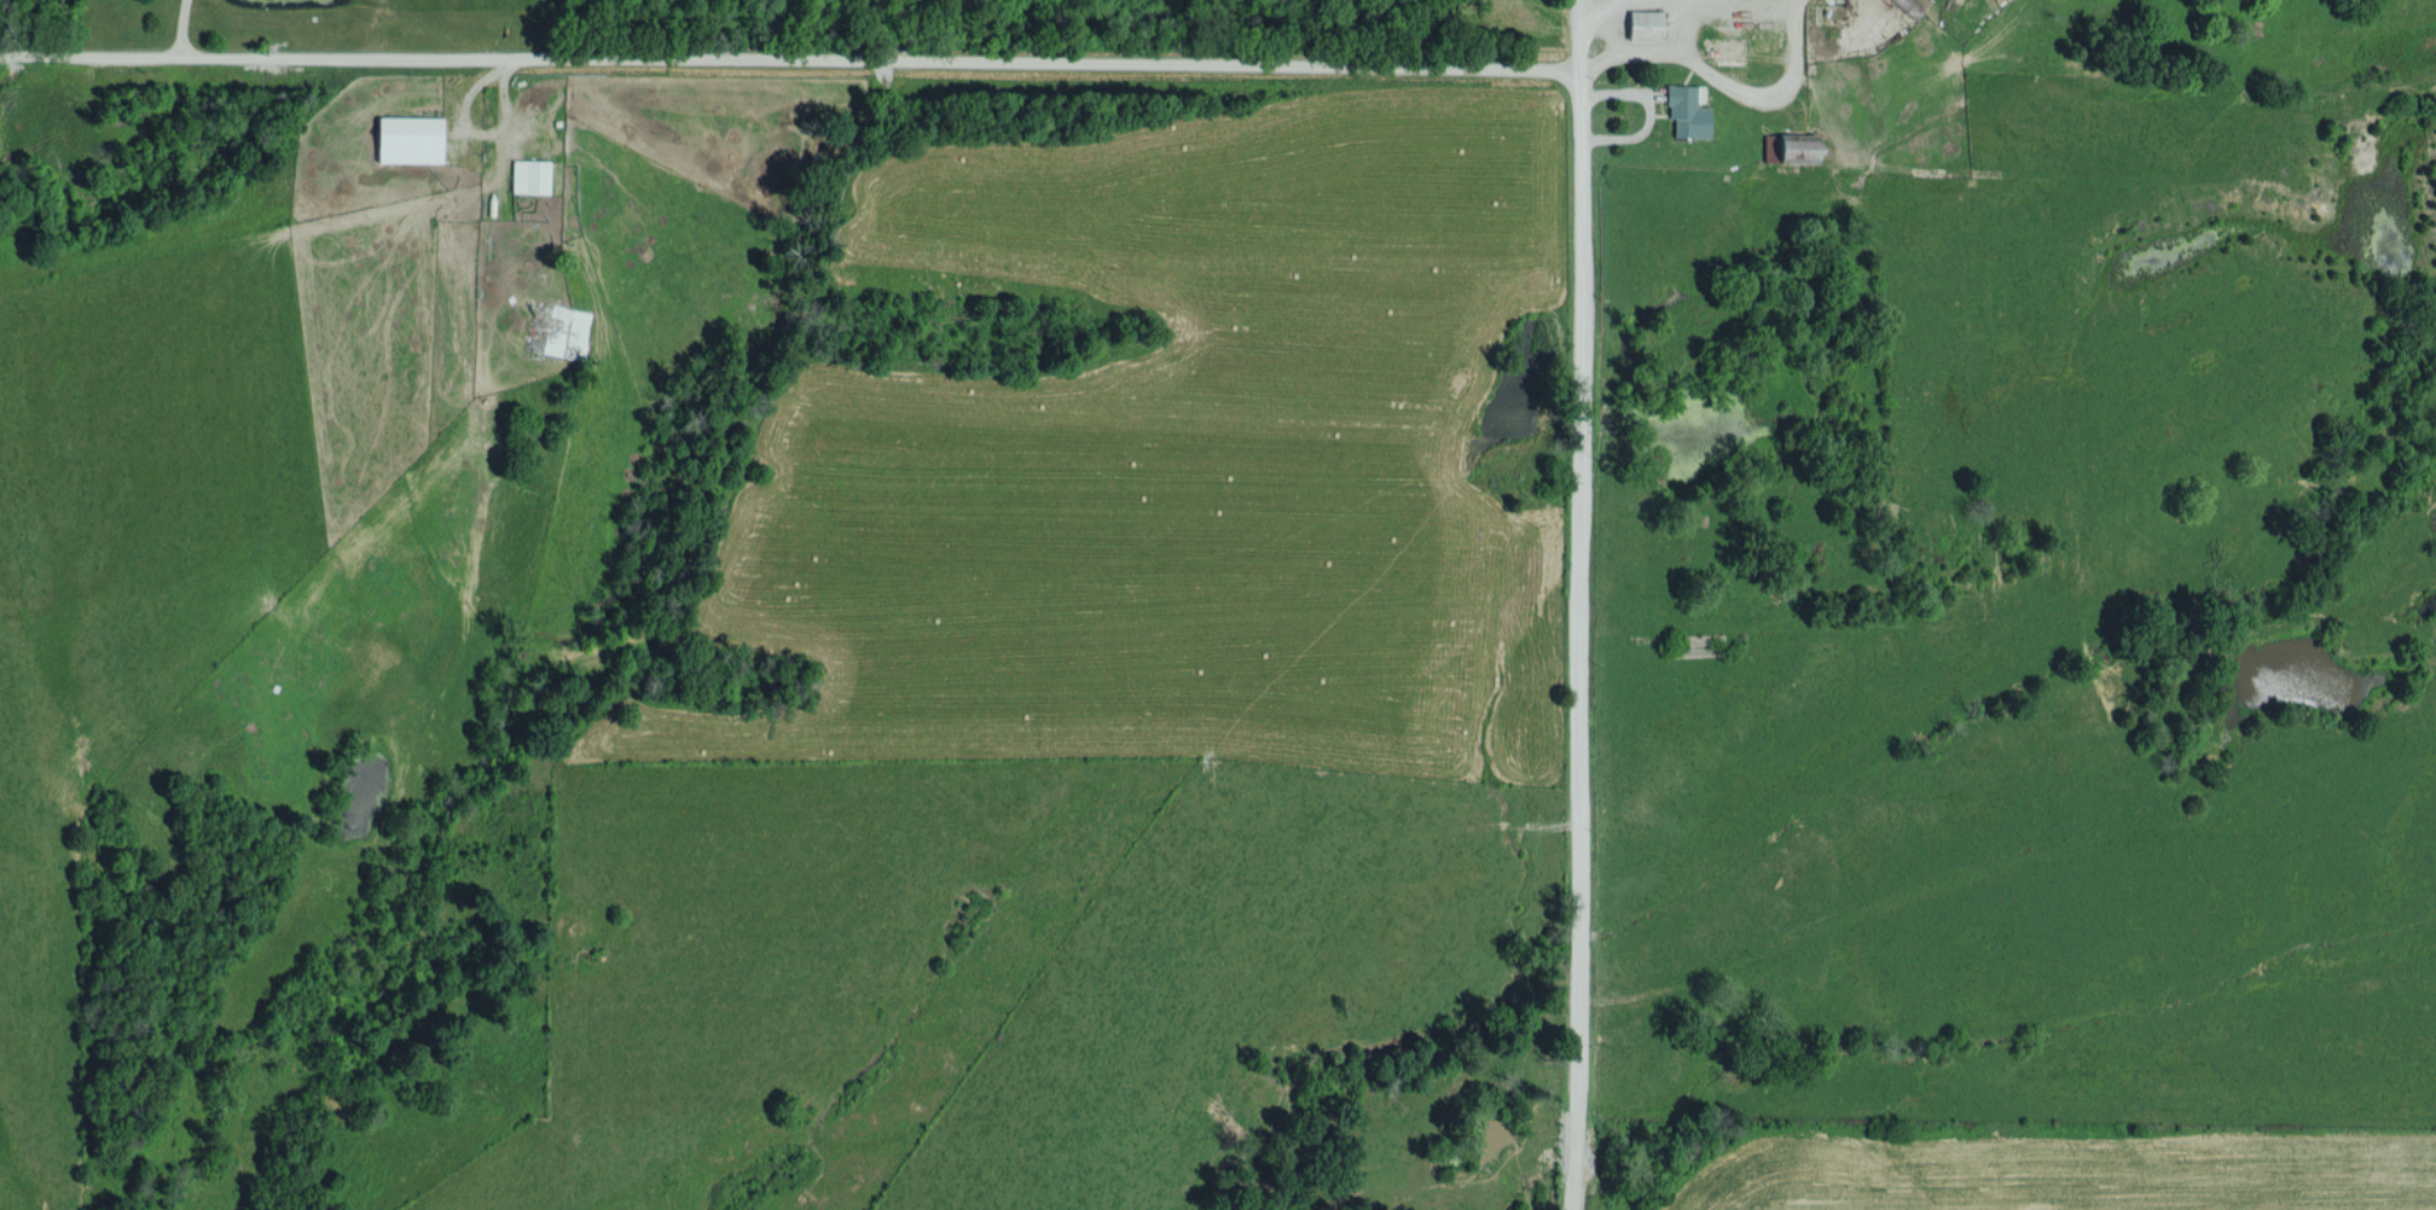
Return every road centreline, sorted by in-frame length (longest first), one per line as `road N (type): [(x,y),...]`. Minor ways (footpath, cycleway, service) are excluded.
road 1 (residential): [(1585,66),(0,60)]
road 2 (residential): [(1574,1209),(1584,0)]

